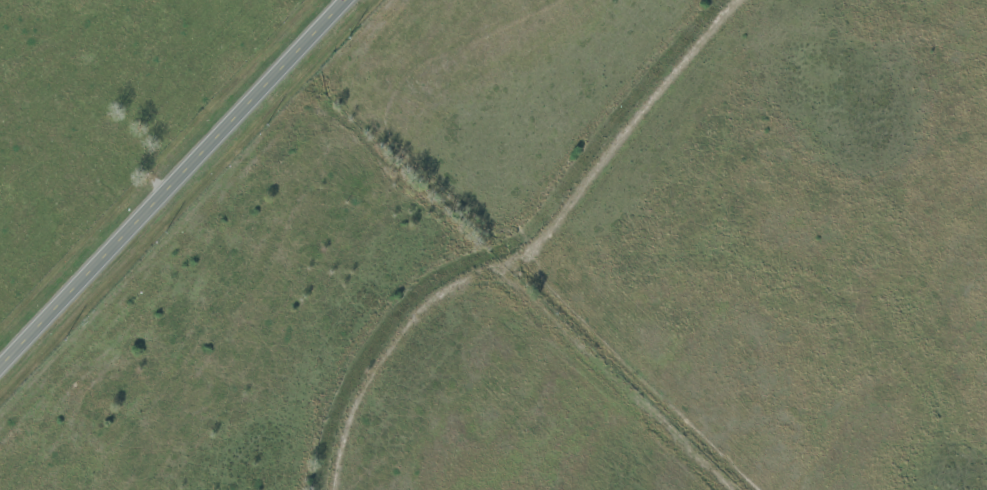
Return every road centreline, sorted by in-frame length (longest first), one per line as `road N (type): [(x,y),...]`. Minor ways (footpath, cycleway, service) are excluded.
road 1 (secondary): [(0,362),(334,0)]

